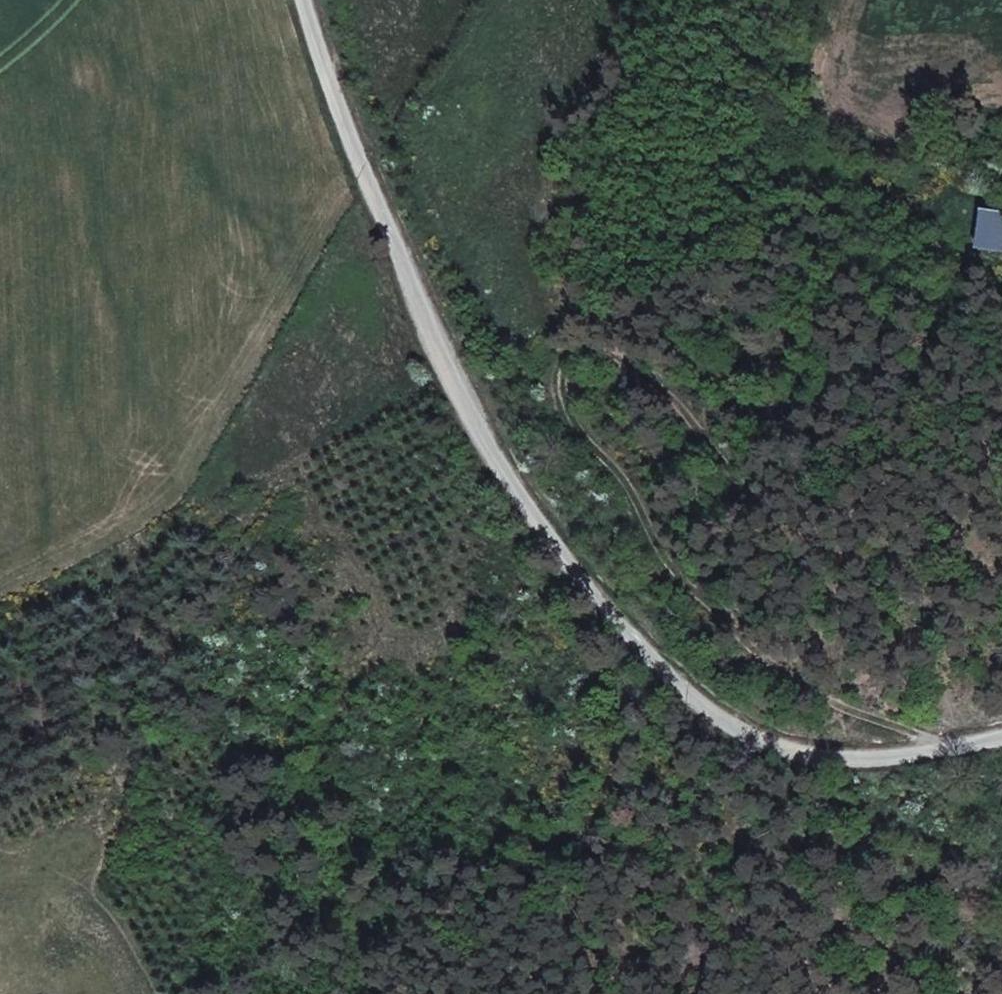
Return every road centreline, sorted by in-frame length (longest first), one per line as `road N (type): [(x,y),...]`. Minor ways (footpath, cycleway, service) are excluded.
road 1 (track): [(318,0),(390,242),(602,627),(826,761),(1001,720)]

